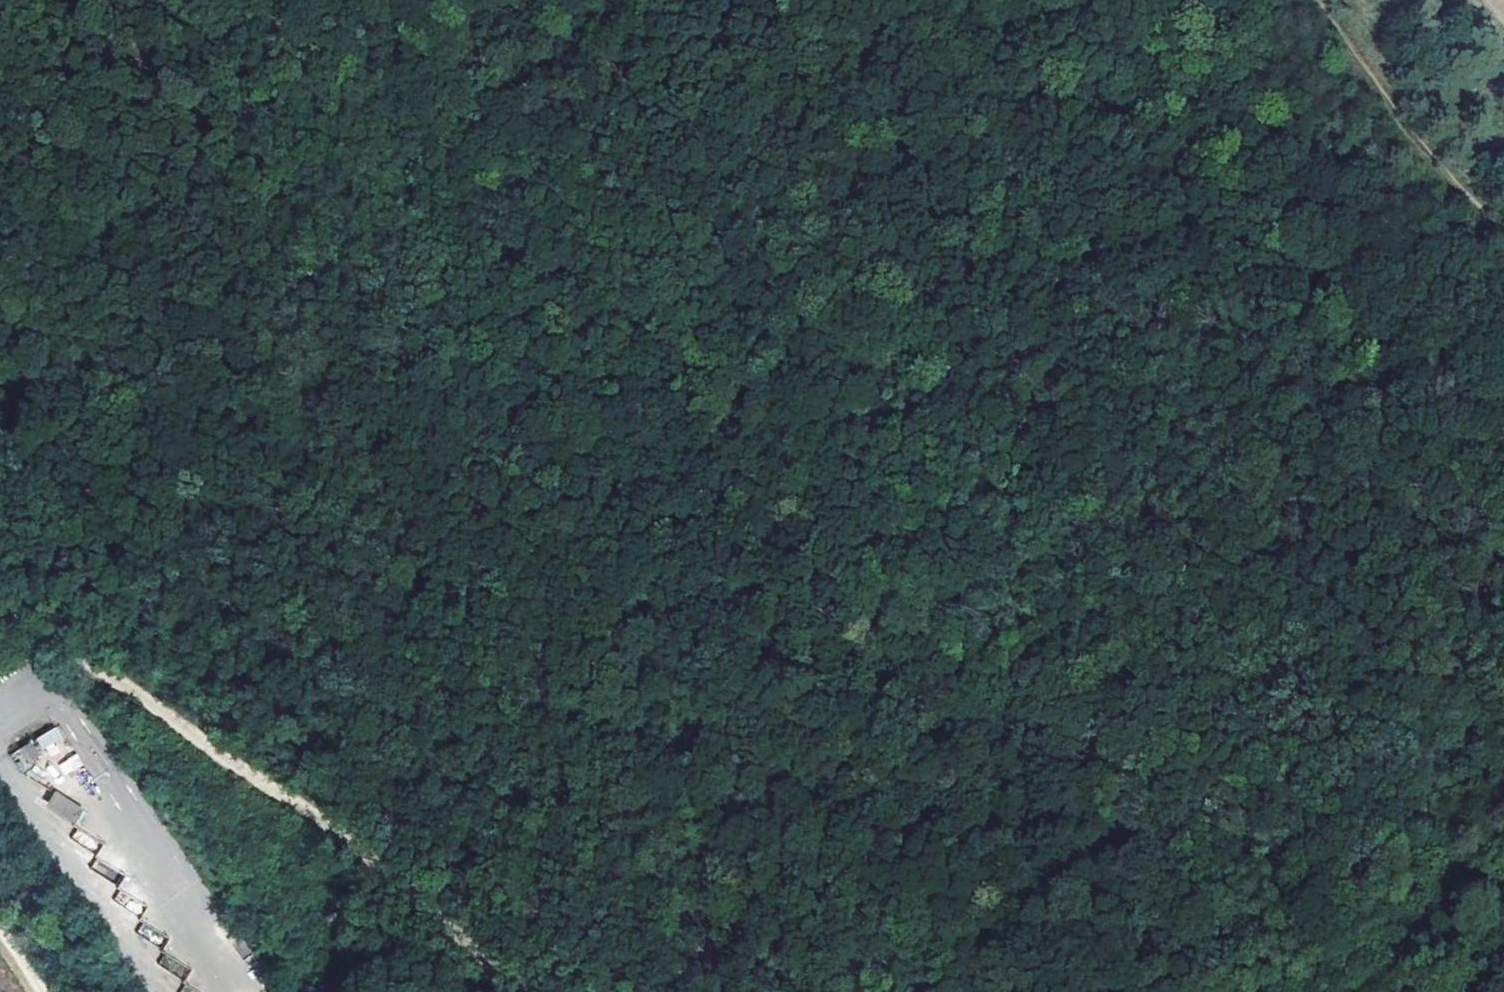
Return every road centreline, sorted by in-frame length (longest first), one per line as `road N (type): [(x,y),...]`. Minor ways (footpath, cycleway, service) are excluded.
road 1 (track): [(0,603),(373,858),(520,991)]
road 2 (track): [(1503,252),(1308,0)]

